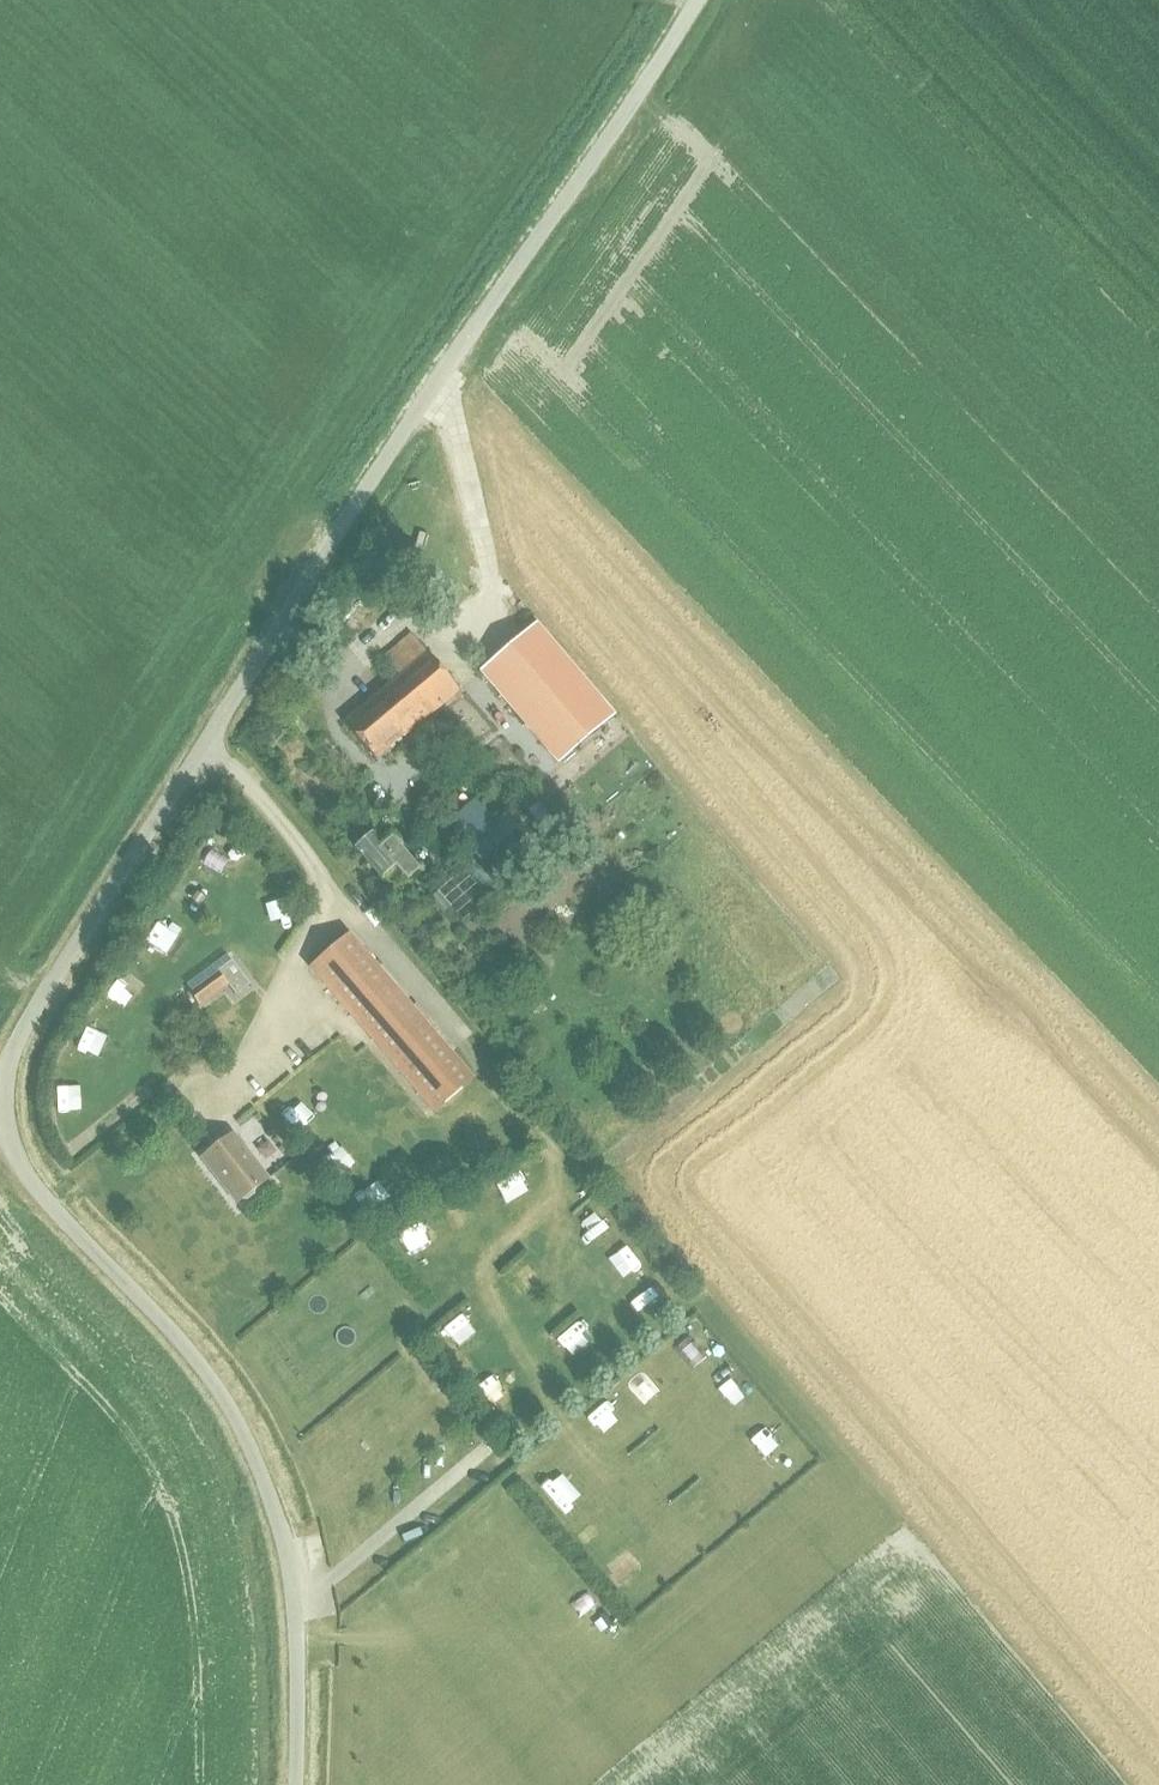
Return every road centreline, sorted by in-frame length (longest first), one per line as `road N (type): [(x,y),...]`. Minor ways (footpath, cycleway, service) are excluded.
road 1 (unclassified): [(5,1111),(6,1071),(32,1014),(426,399),(698,0)]
road 2 (unclassified): [(295,1784),(294,1601),(262,1477),(200,1369),(28,1179),(9,1141),(5,1111)]

